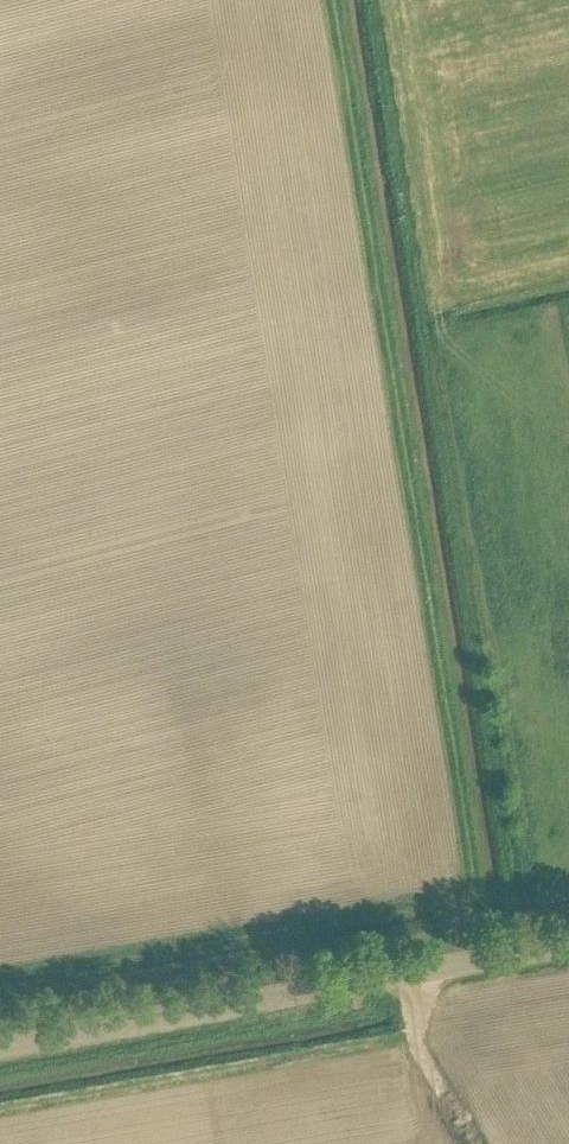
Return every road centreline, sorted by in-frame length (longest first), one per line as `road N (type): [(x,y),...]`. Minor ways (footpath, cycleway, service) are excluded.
road 1 (unclassified): [(0,1062),(366,983),(568,951)]

